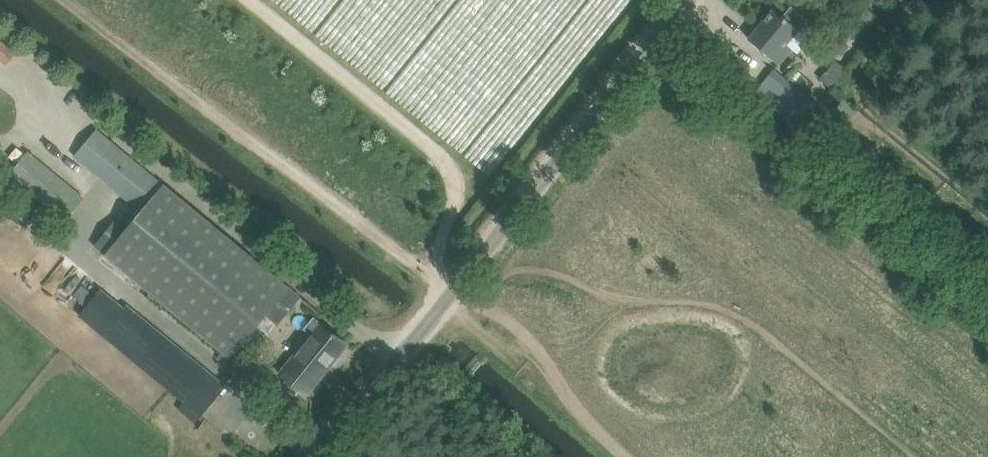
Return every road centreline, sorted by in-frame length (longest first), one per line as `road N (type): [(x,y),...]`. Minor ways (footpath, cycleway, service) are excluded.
road 1 (unclassified): [(316,456),(686,0)]
road 2 (track): [(447,297),(416,263),(69,0)]

